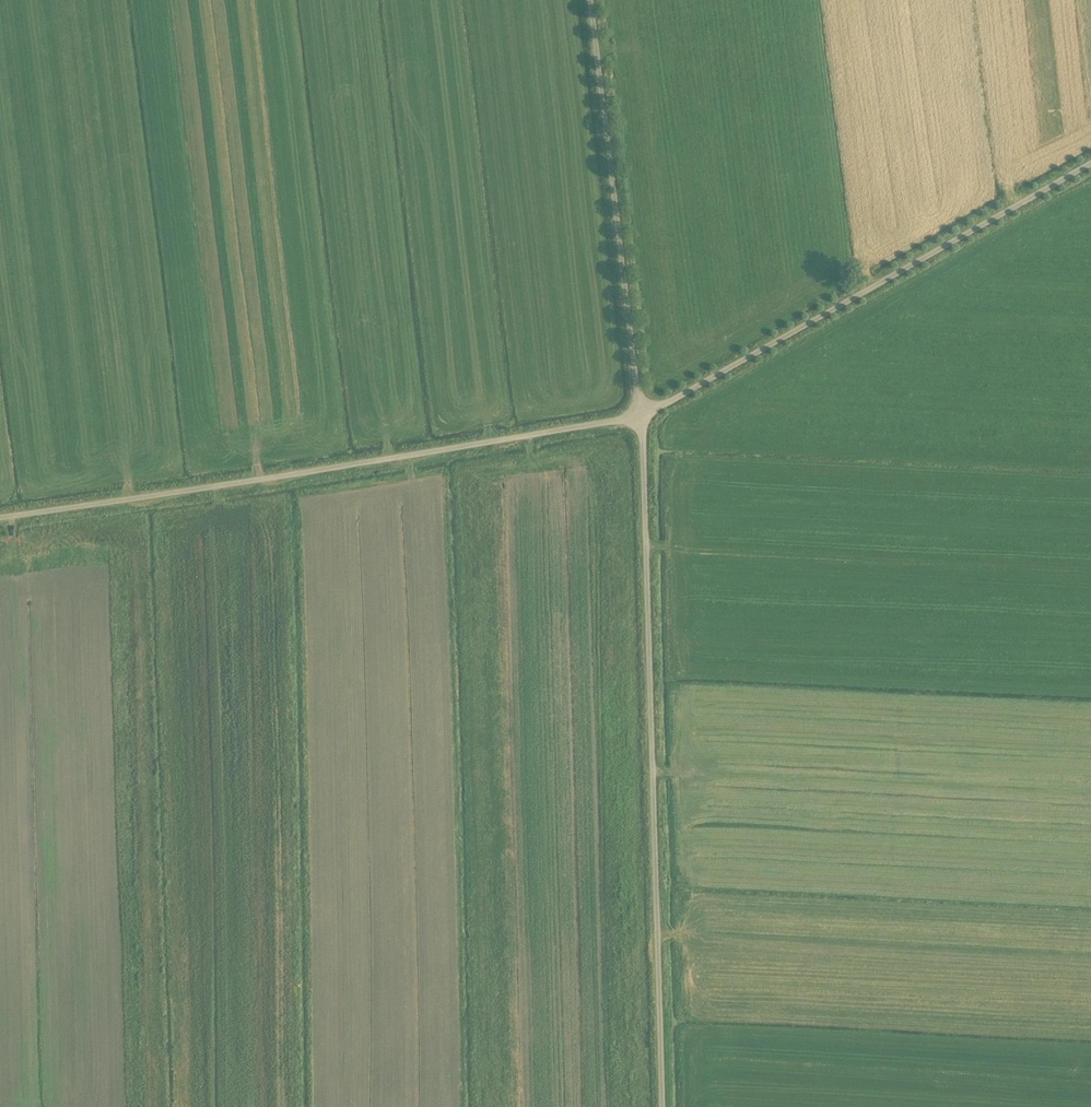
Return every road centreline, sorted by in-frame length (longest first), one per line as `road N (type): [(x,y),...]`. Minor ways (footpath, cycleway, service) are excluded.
road 1 (unclassified): [(668,1106),(638,414)]
road 2 (unclassified): [(0,525),(638,414)]
road 3 (unclassified): [(638,414),(1090,163)]
road 4 (unclassified): [(638,414),(589,0)]

